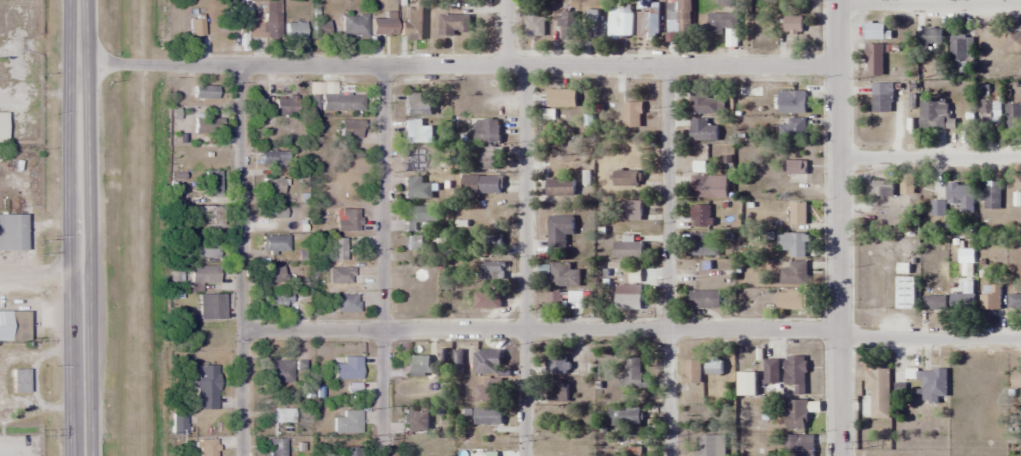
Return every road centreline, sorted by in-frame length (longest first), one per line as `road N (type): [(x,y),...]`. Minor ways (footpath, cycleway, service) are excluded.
road 1 (residential): [(837,66),(78,65)]
road 2 (residential): [(838,328),(240,330)]
road 3 (primary): [(81,455),(77,0)]
road 4 (tertiary): [(839,455),(836,0)]
road 5 (residential): [(668,455),(665,65)]
road 6 (residential): [(241,455),(239,65)]
road 7 (residential): [(524,455),(523,65)]
road 8 (residential): [(383,455),(382,65)]
road 9 (residential): [(836,2),(1020,1)]
road 10 (residential): [(837,158),(1020,156)]
road 11 (residential): [(1020,337),(838,338)]

